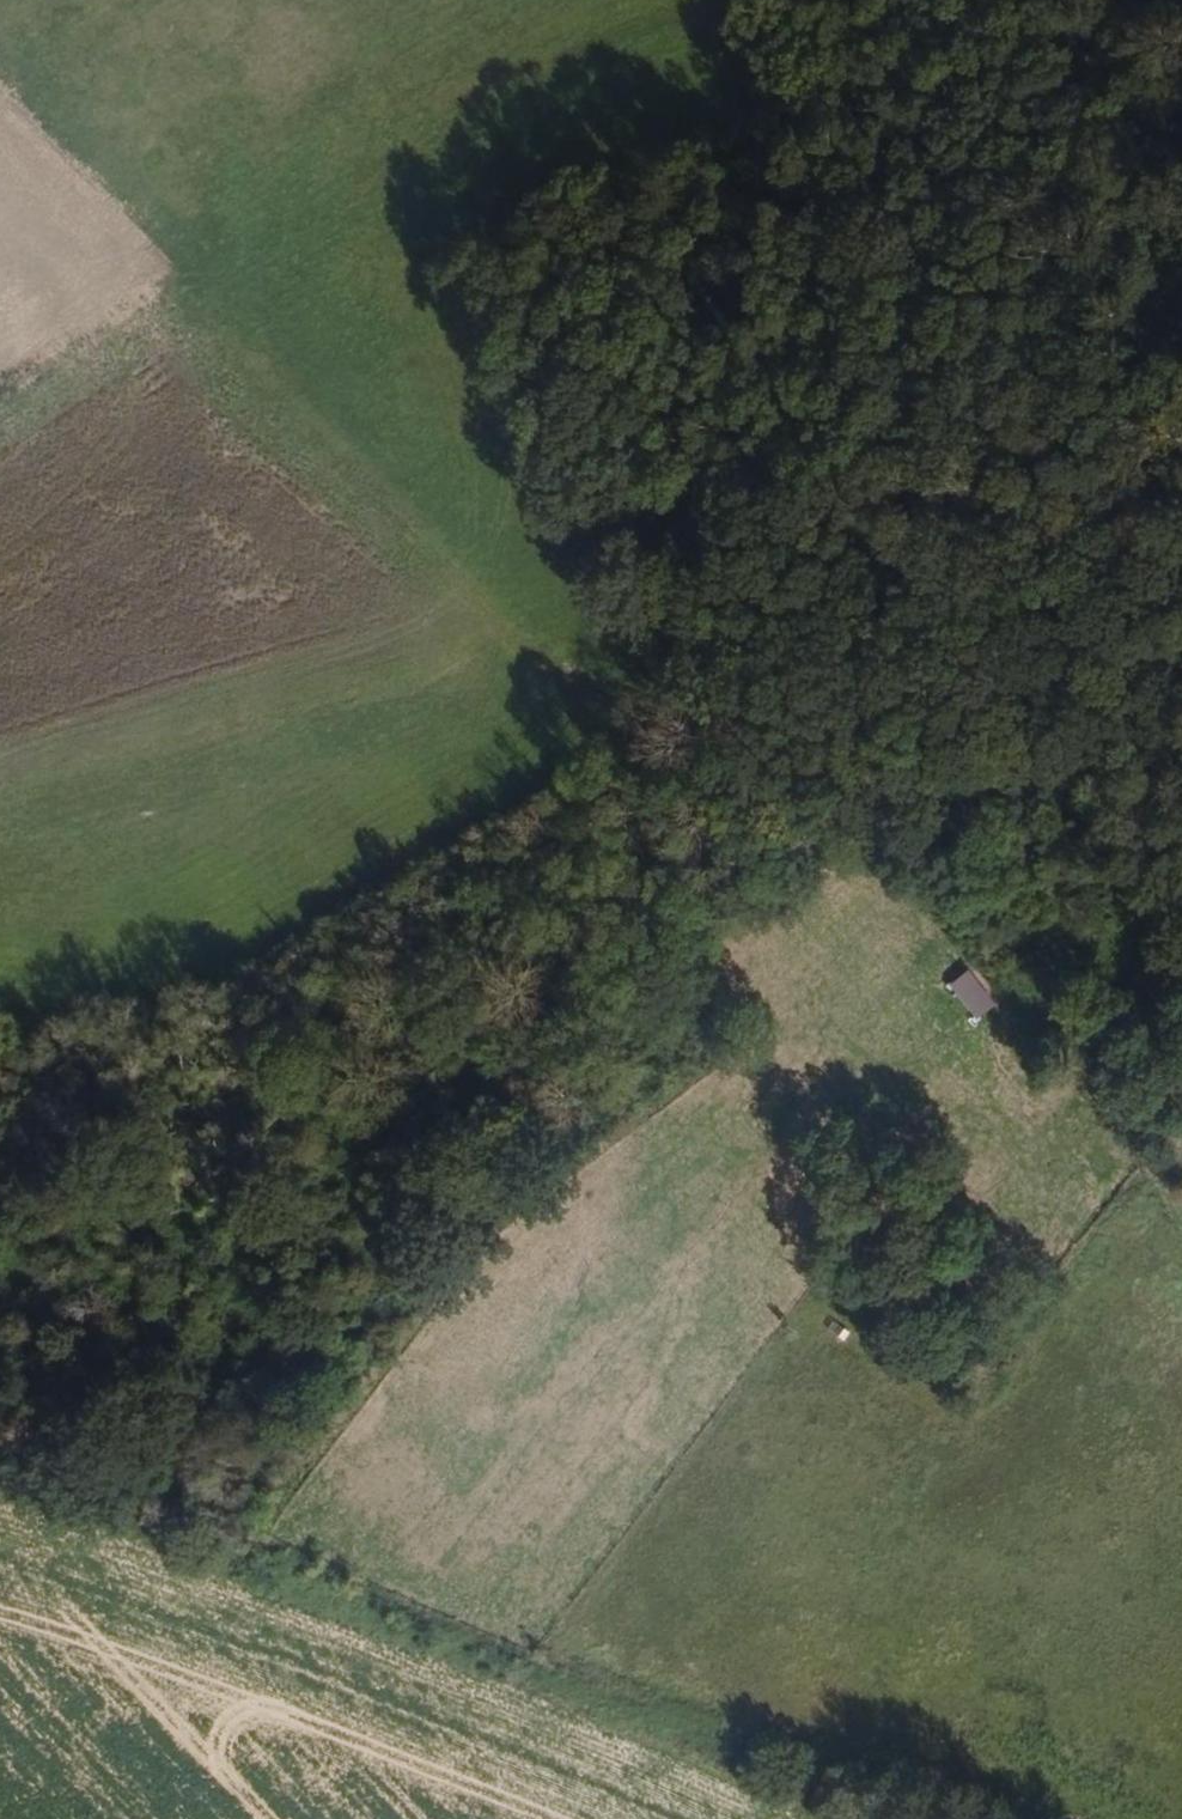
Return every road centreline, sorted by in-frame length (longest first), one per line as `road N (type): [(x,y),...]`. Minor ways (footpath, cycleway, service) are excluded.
road 1 (track): [(0,1412),(910,1818)]
road 2 (track): [(1181,1218),(1003,951),(810,707)]

